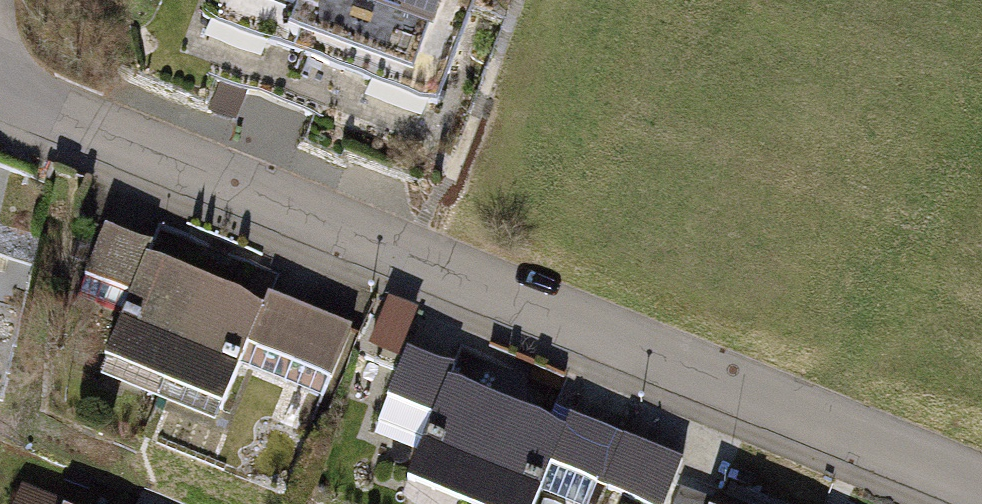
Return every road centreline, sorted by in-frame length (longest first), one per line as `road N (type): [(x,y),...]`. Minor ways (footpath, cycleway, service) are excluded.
road 1 (residential): [(0,87),(981,480)]

